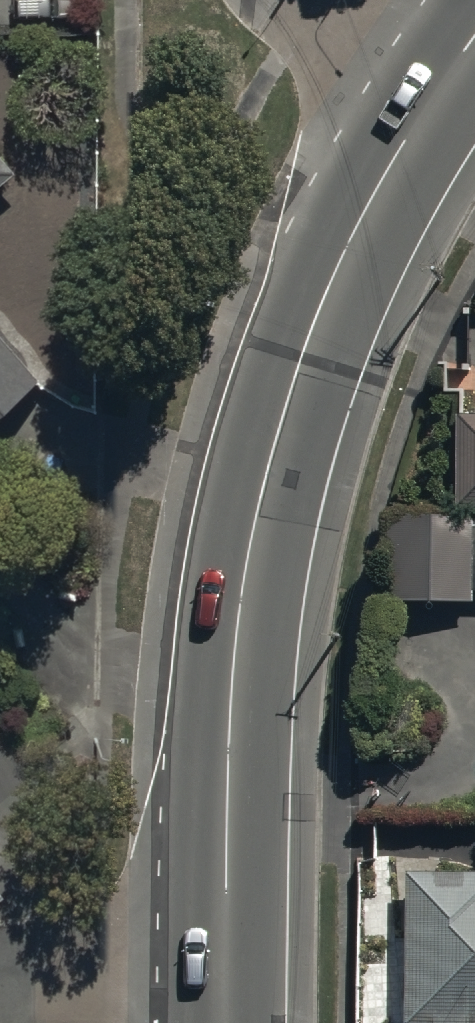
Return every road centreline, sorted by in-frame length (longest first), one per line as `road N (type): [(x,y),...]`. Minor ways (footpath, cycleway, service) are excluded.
road 1 (secondary): [(406,126),(347,236),(299,360),(261,517),(241,622),(228,983)]
road 2 (residential): [(0,989),(23,981),(228,983)]
road 3 (residential): [(296,0),(406,126)]

